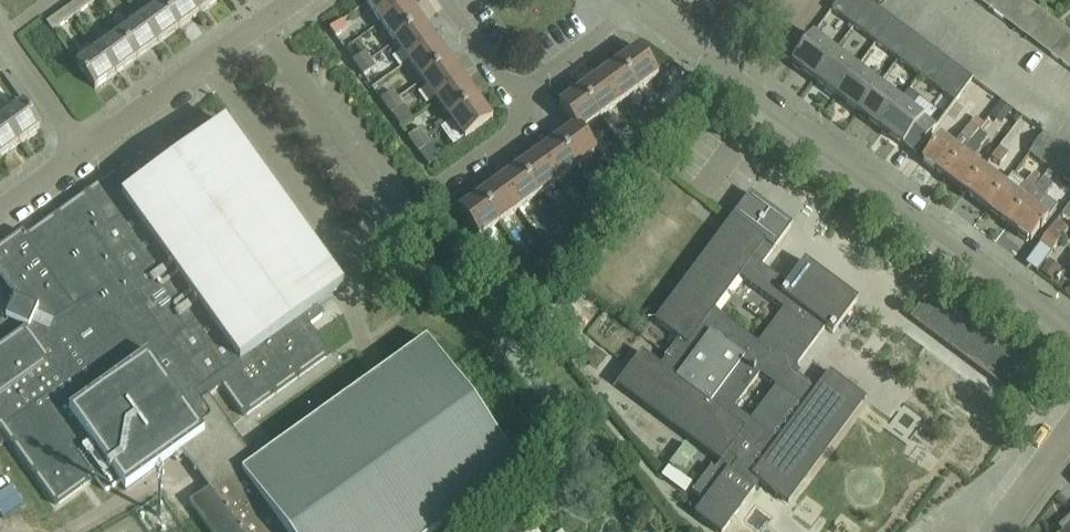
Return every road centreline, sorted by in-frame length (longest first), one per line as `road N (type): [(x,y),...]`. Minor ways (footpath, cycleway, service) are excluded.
road 1 (residential): [(1069,323),(711,56)]
road 2 (residential): [(95,150),(308,0)]
road 3 (residential): [(393,218),(524,132),(525,101)]
road 4 (residential): [(1069,98),(942,0)]
road 5 (residential): [(525,101),(649,8)]
road 6 (residential): [(95,150),(7,34)]
road 7 (residential): [(525,101),(451,0)]

